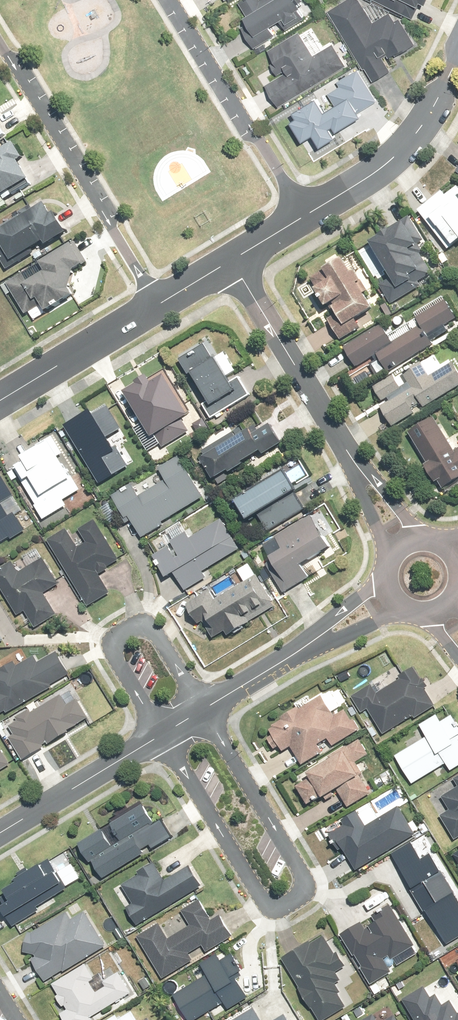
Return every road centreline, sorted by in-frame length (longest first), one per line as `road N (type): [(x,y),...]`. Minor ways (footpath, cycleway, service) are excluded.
road 1 (residential): [(203,710),(307,883),(274,908),(159,737)]
road 2 (residential): [(0,46),(159,305)]
road 3 (residential): [(303,217),(175,0)]
road 4 (residential): [(159,737),(109,649),(143,623),(203,710)]
road 5 (residential): [(232,260),(356,460)]
road 6 (tertiary): [(457,57),(416,134),(379,170),(303,217)]
road 7 (tertiary): [(159,305),(0,401)]
road 8 (residential): [(159,737),(0,831)]
road 9 (residential): [(314,641),(203,710)]

